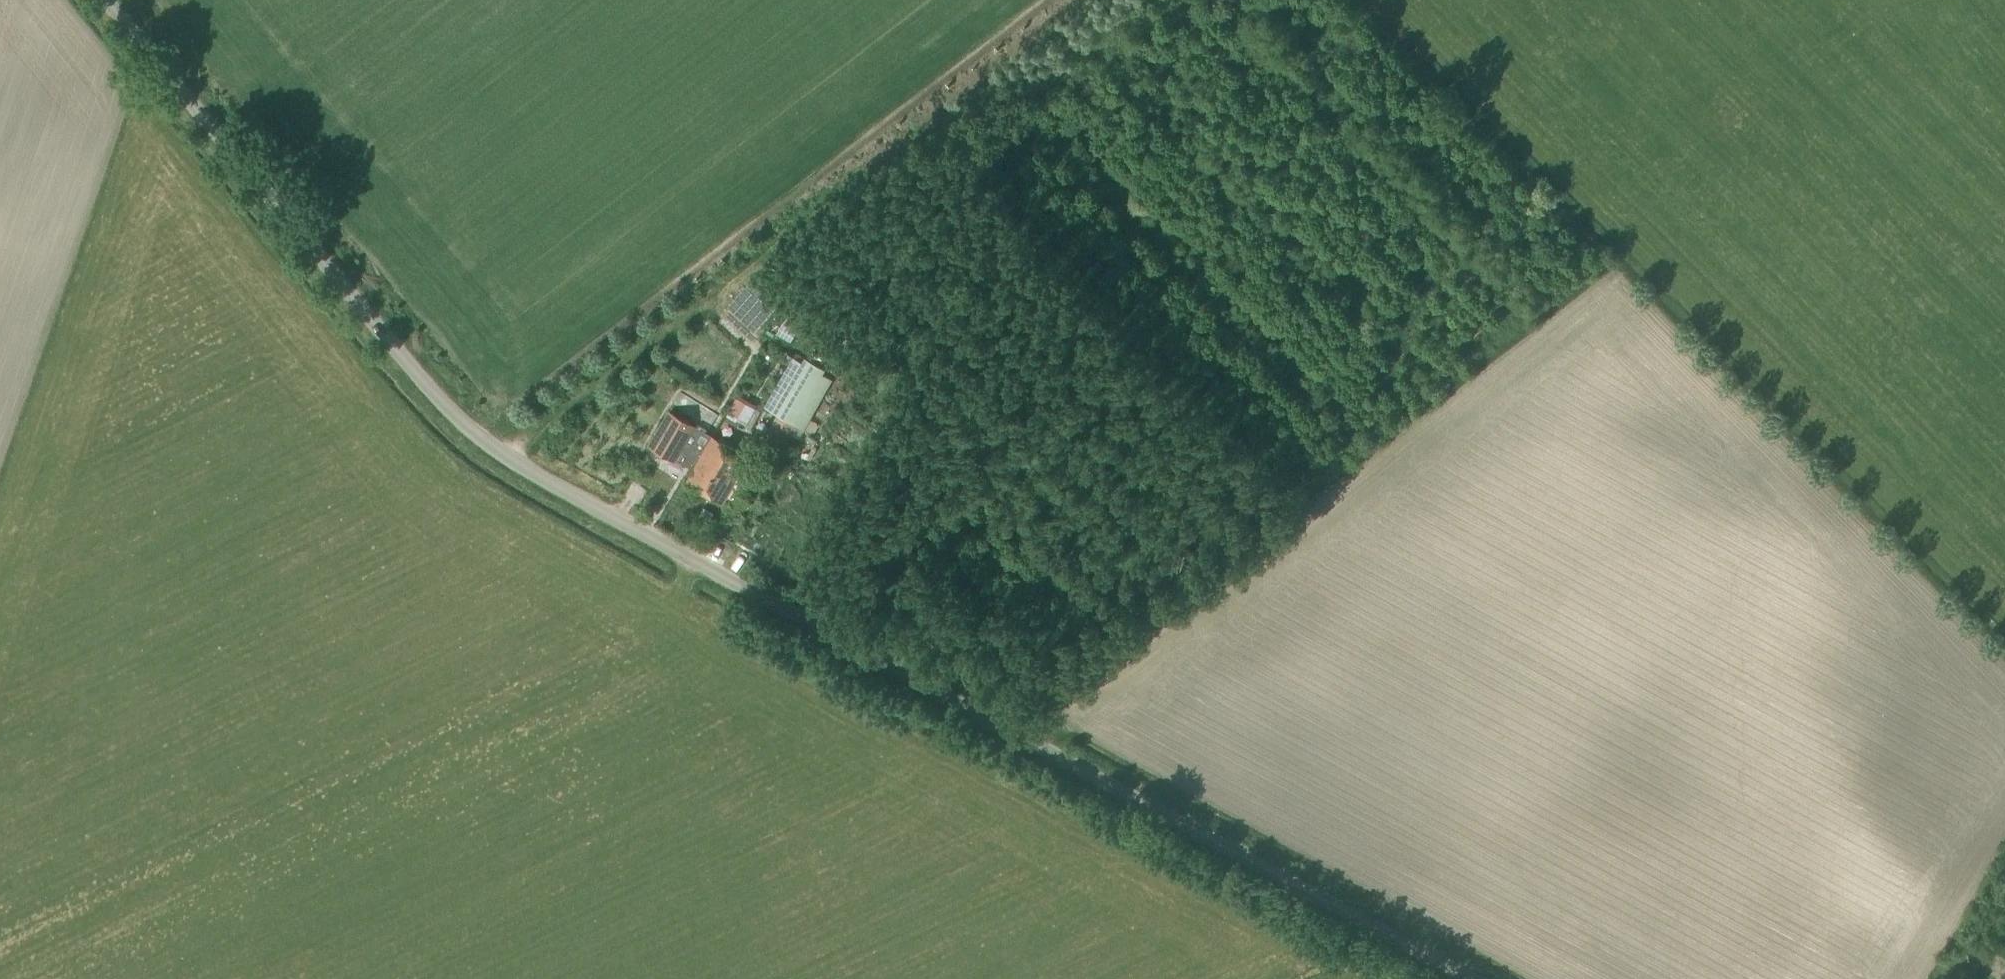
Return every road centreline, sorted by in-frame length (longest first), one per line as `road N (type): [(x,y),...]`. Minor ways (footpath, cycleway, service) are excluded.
road 1 (unclassified): [(1463,978),(500,456),(462,426),(99,0)]

